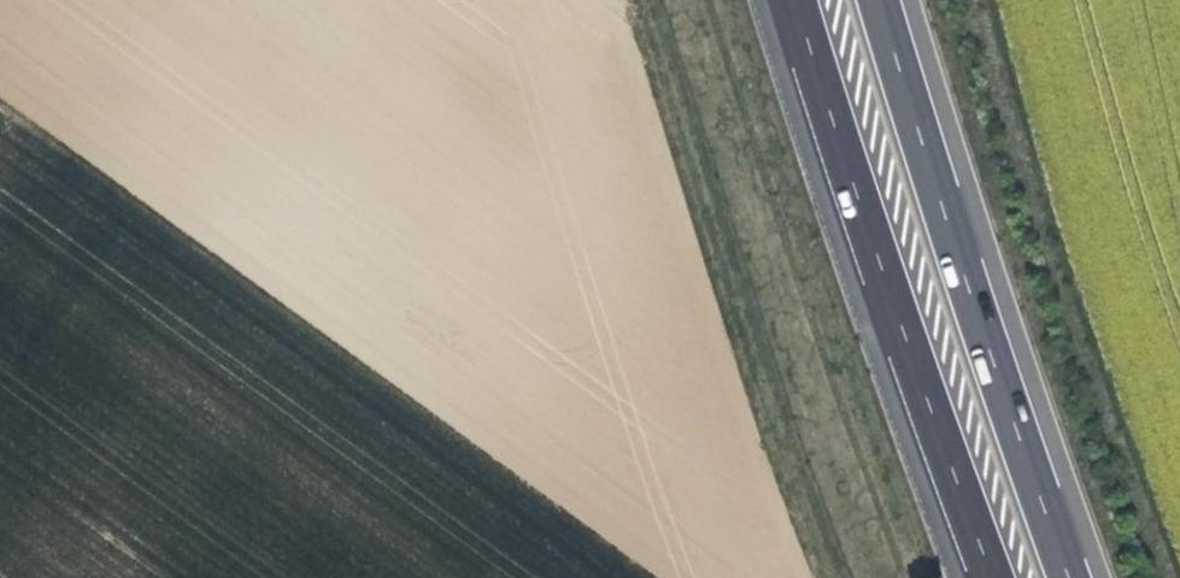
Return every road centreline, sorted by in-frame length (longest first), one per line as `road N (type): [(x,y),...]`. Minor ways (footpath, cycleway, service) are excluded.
road 1 (track): [(838,577),(640,0)]
road 2 (motorway): [(801,0),(998,577)]
road 3 (motorway): [(1079,577),(1003,372),(885,0)]

